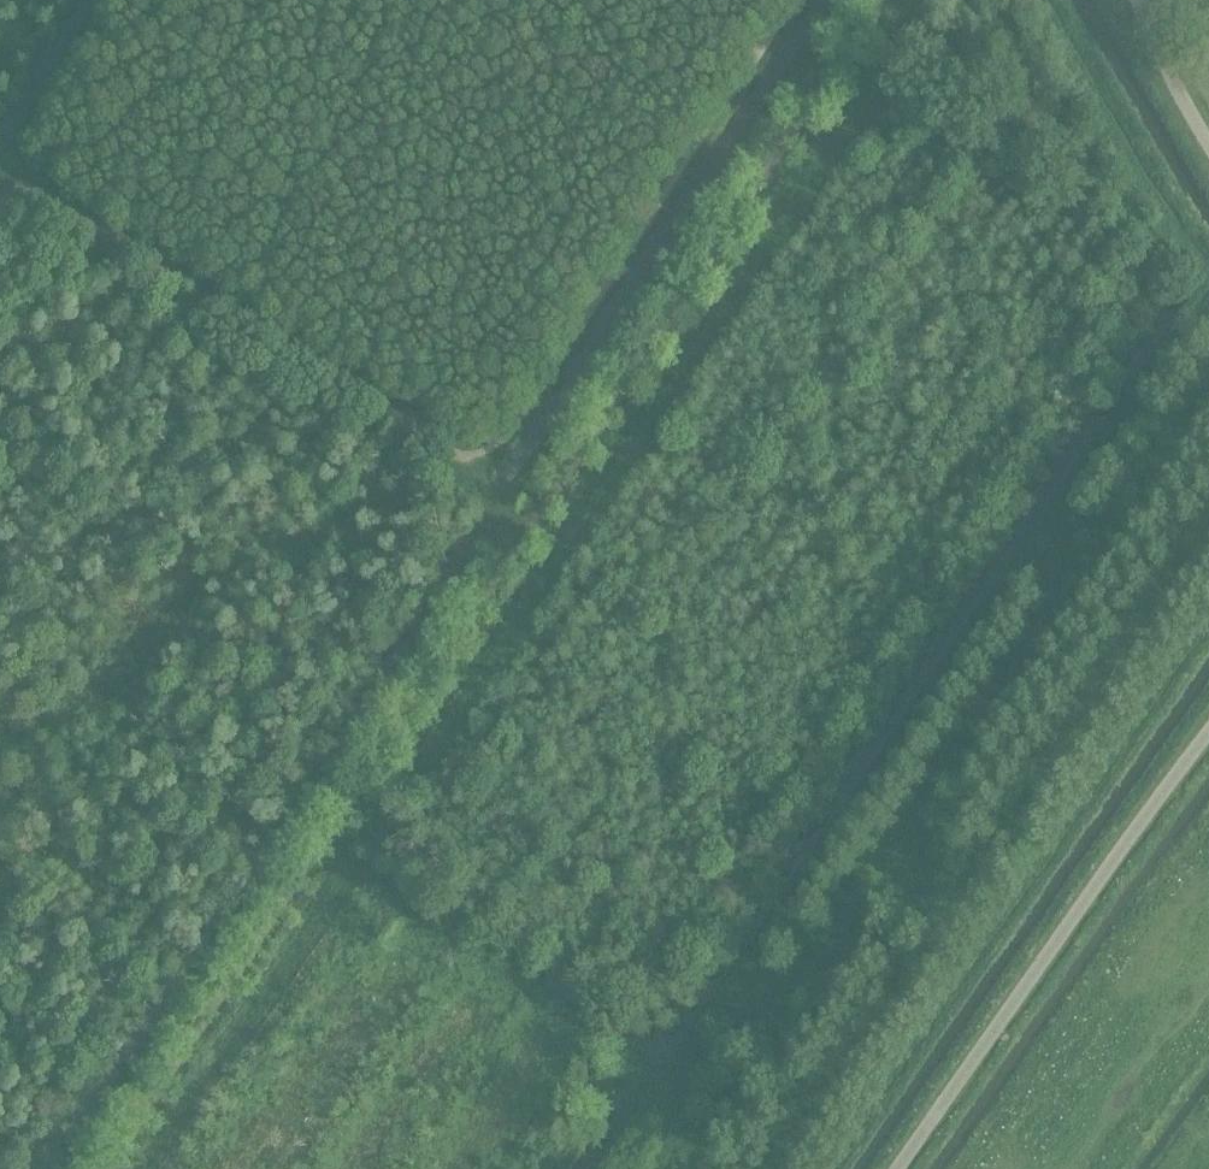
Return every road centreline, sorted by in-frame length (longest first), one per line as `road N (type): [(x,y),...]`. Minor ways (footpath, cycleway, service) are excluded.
road 1 (unclassified): [(1208,144),(1138,0)]

